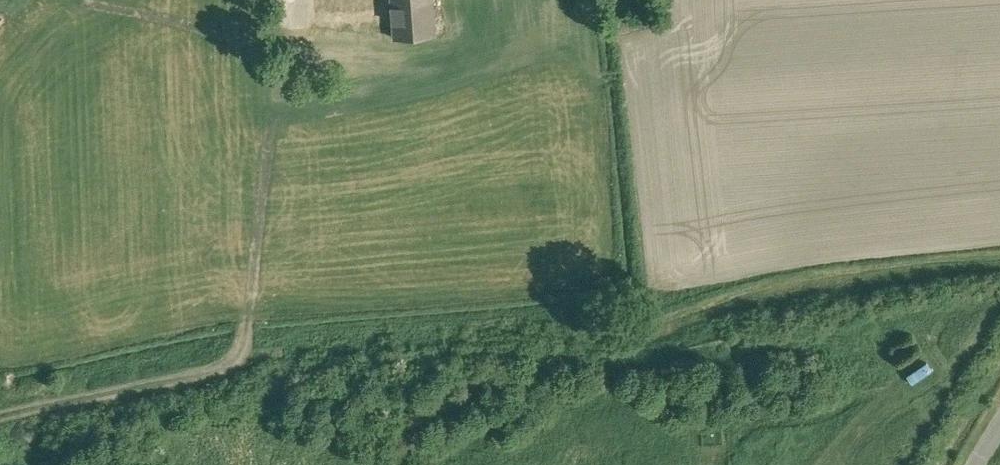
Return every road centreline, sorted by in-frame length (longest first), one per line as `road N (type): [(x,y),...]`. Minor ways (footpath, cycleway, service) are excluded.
road 1 (track): [(0,416),(210,376),(242,356),(243,323)]

